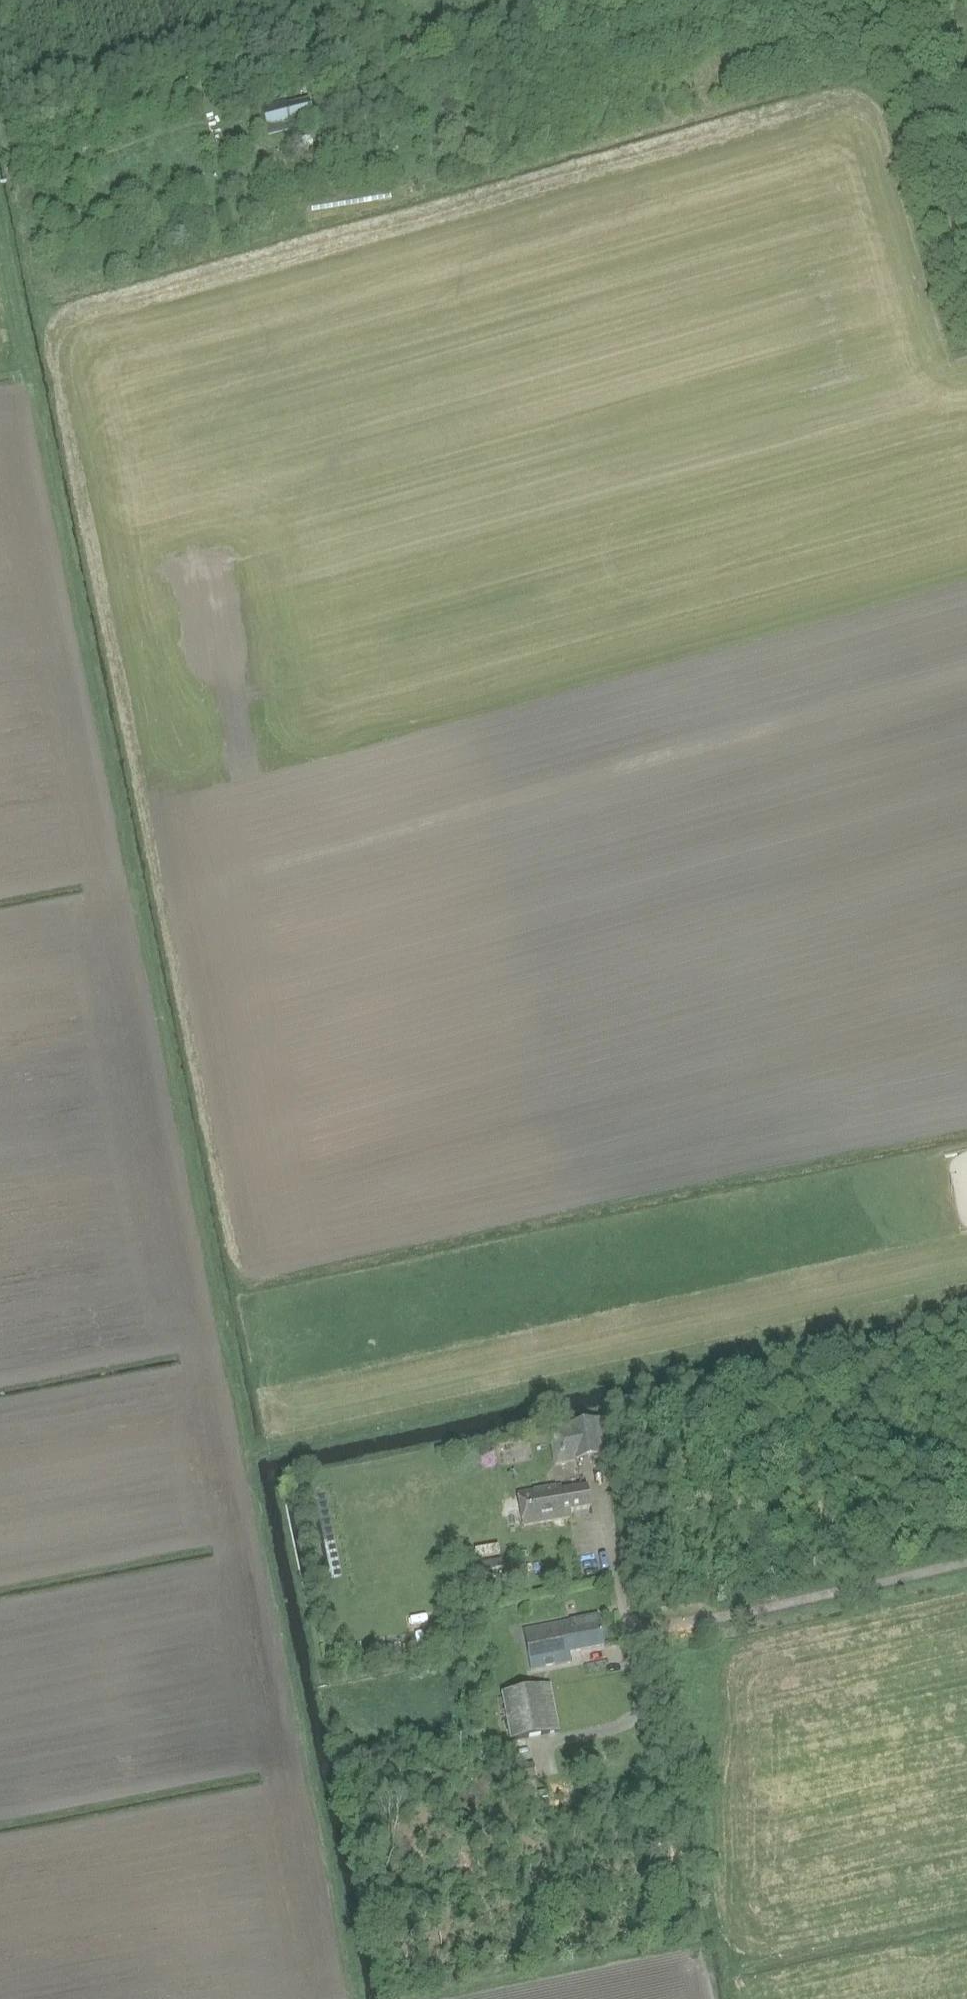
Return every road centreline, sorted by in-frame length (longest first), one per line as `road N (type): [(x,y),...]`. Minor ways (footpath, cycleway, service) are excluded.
road 1 (track): [(966,1563),(639,1635)]

